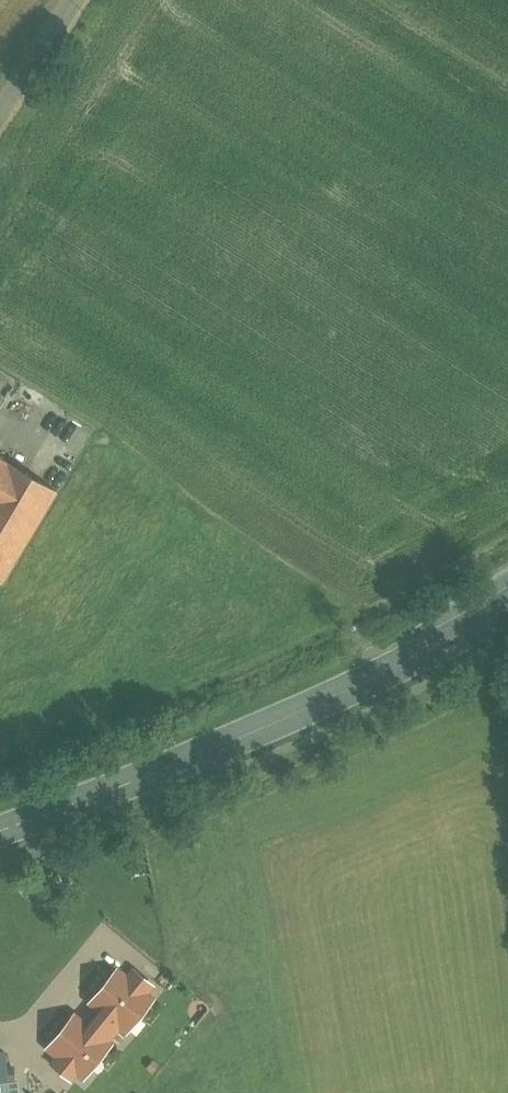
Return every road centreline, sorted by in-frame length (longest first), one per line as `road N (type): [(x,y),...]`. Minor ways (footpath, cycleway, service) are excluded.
road 1 (primary): [(0,832),(305,714),(507,612)]
road 2 (unclassified): [(0,110),(73,0)]

